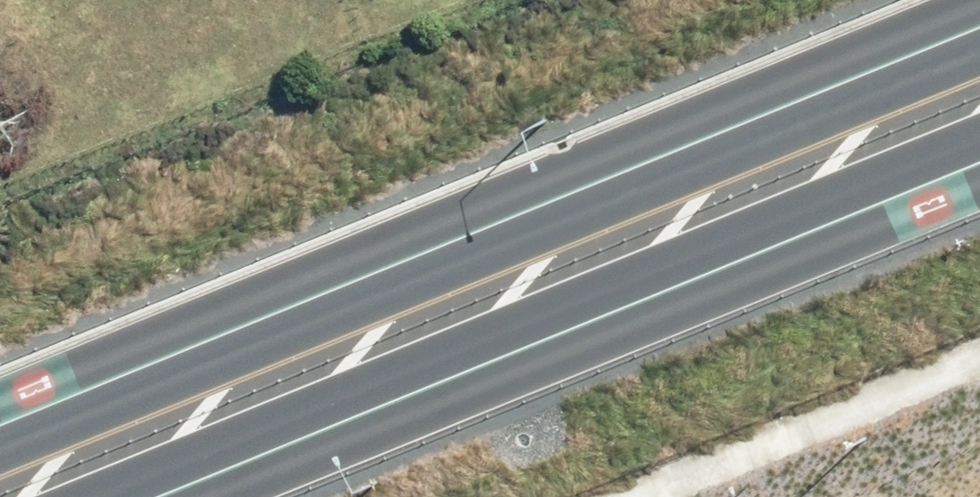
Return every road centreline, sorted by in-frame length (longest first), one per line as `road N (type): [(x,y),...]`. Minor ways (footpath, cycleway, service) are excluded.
road 1 (trunk): [(0,431),(979,21)]
road 2 (trunk): [(979,154),(144,496)]

